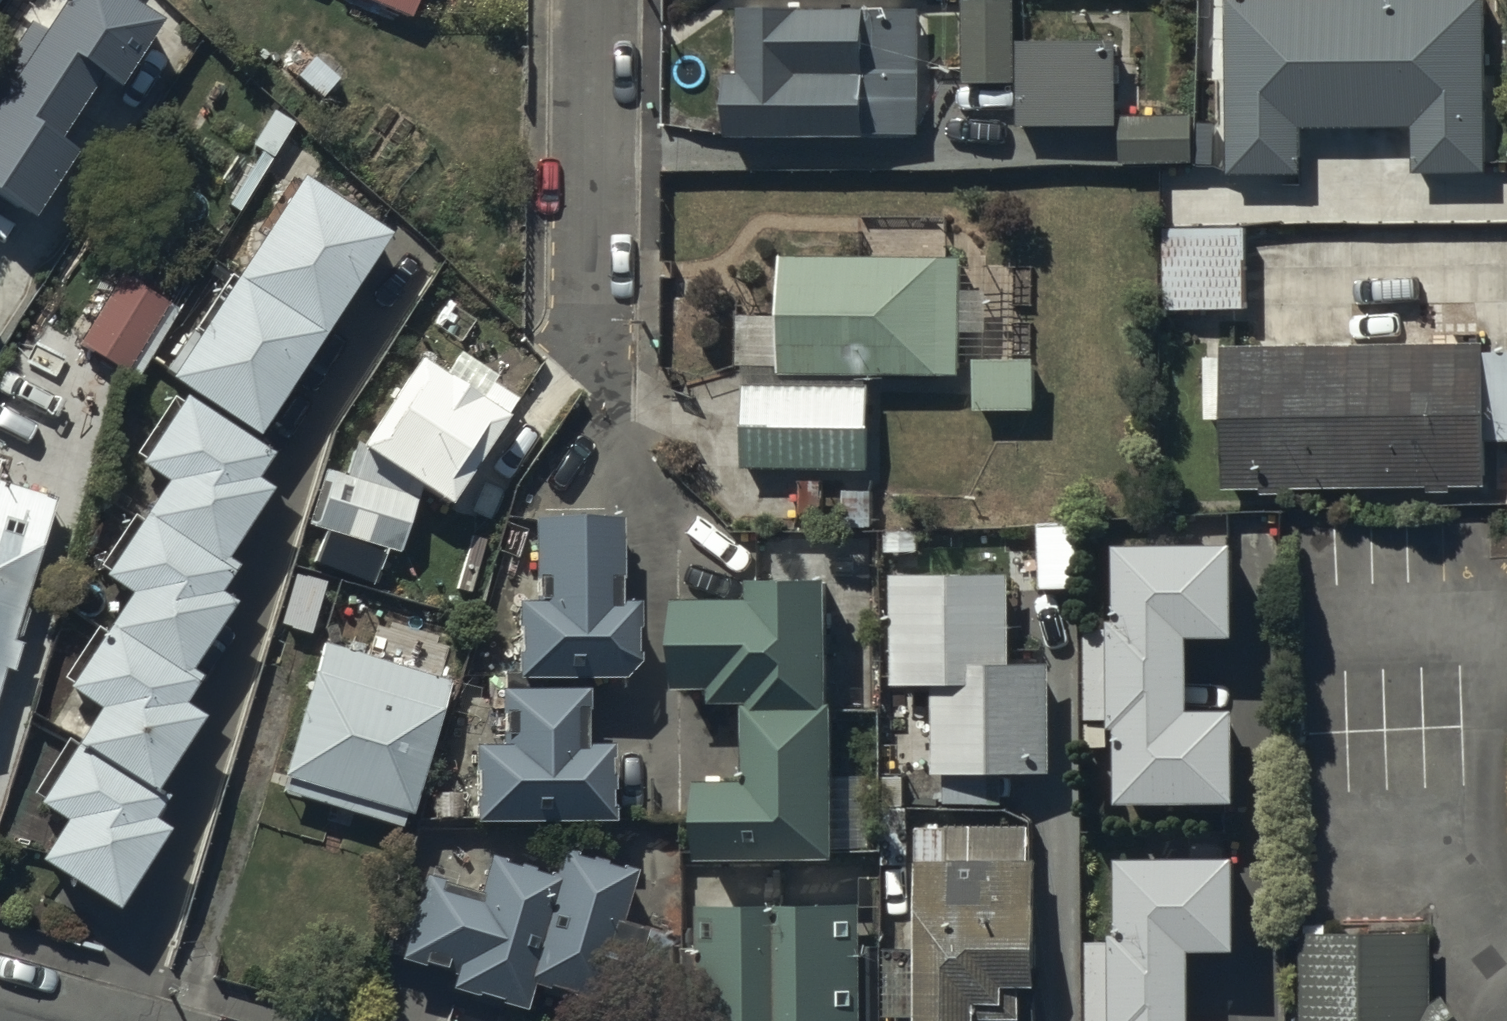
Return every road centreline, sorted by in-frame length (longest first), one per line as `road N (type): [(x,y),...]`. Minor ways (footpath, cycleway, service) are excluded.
road 1 (residential): [(596,0),(593,344)]

